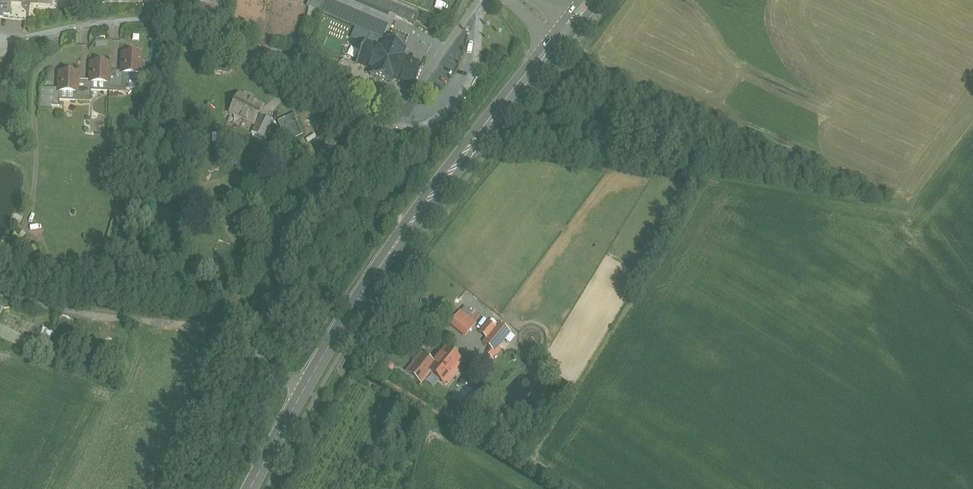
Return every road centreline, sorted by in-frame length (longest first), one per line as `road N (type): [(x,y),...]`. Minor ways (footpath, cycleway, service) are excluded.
road 1 (unclassified): [(493,0),(482,11),(464,95),(442,118),(405,129),(174,21),(38,37),(0,32)]
road 2 (secondary): [(590,0),(467,150),(311,382)]
road 3 (unclassified): [(311,382),(281,376),(227,327),(96,315),(0,295)]
road 4 (secondary): [(311,382),(251,488)]

